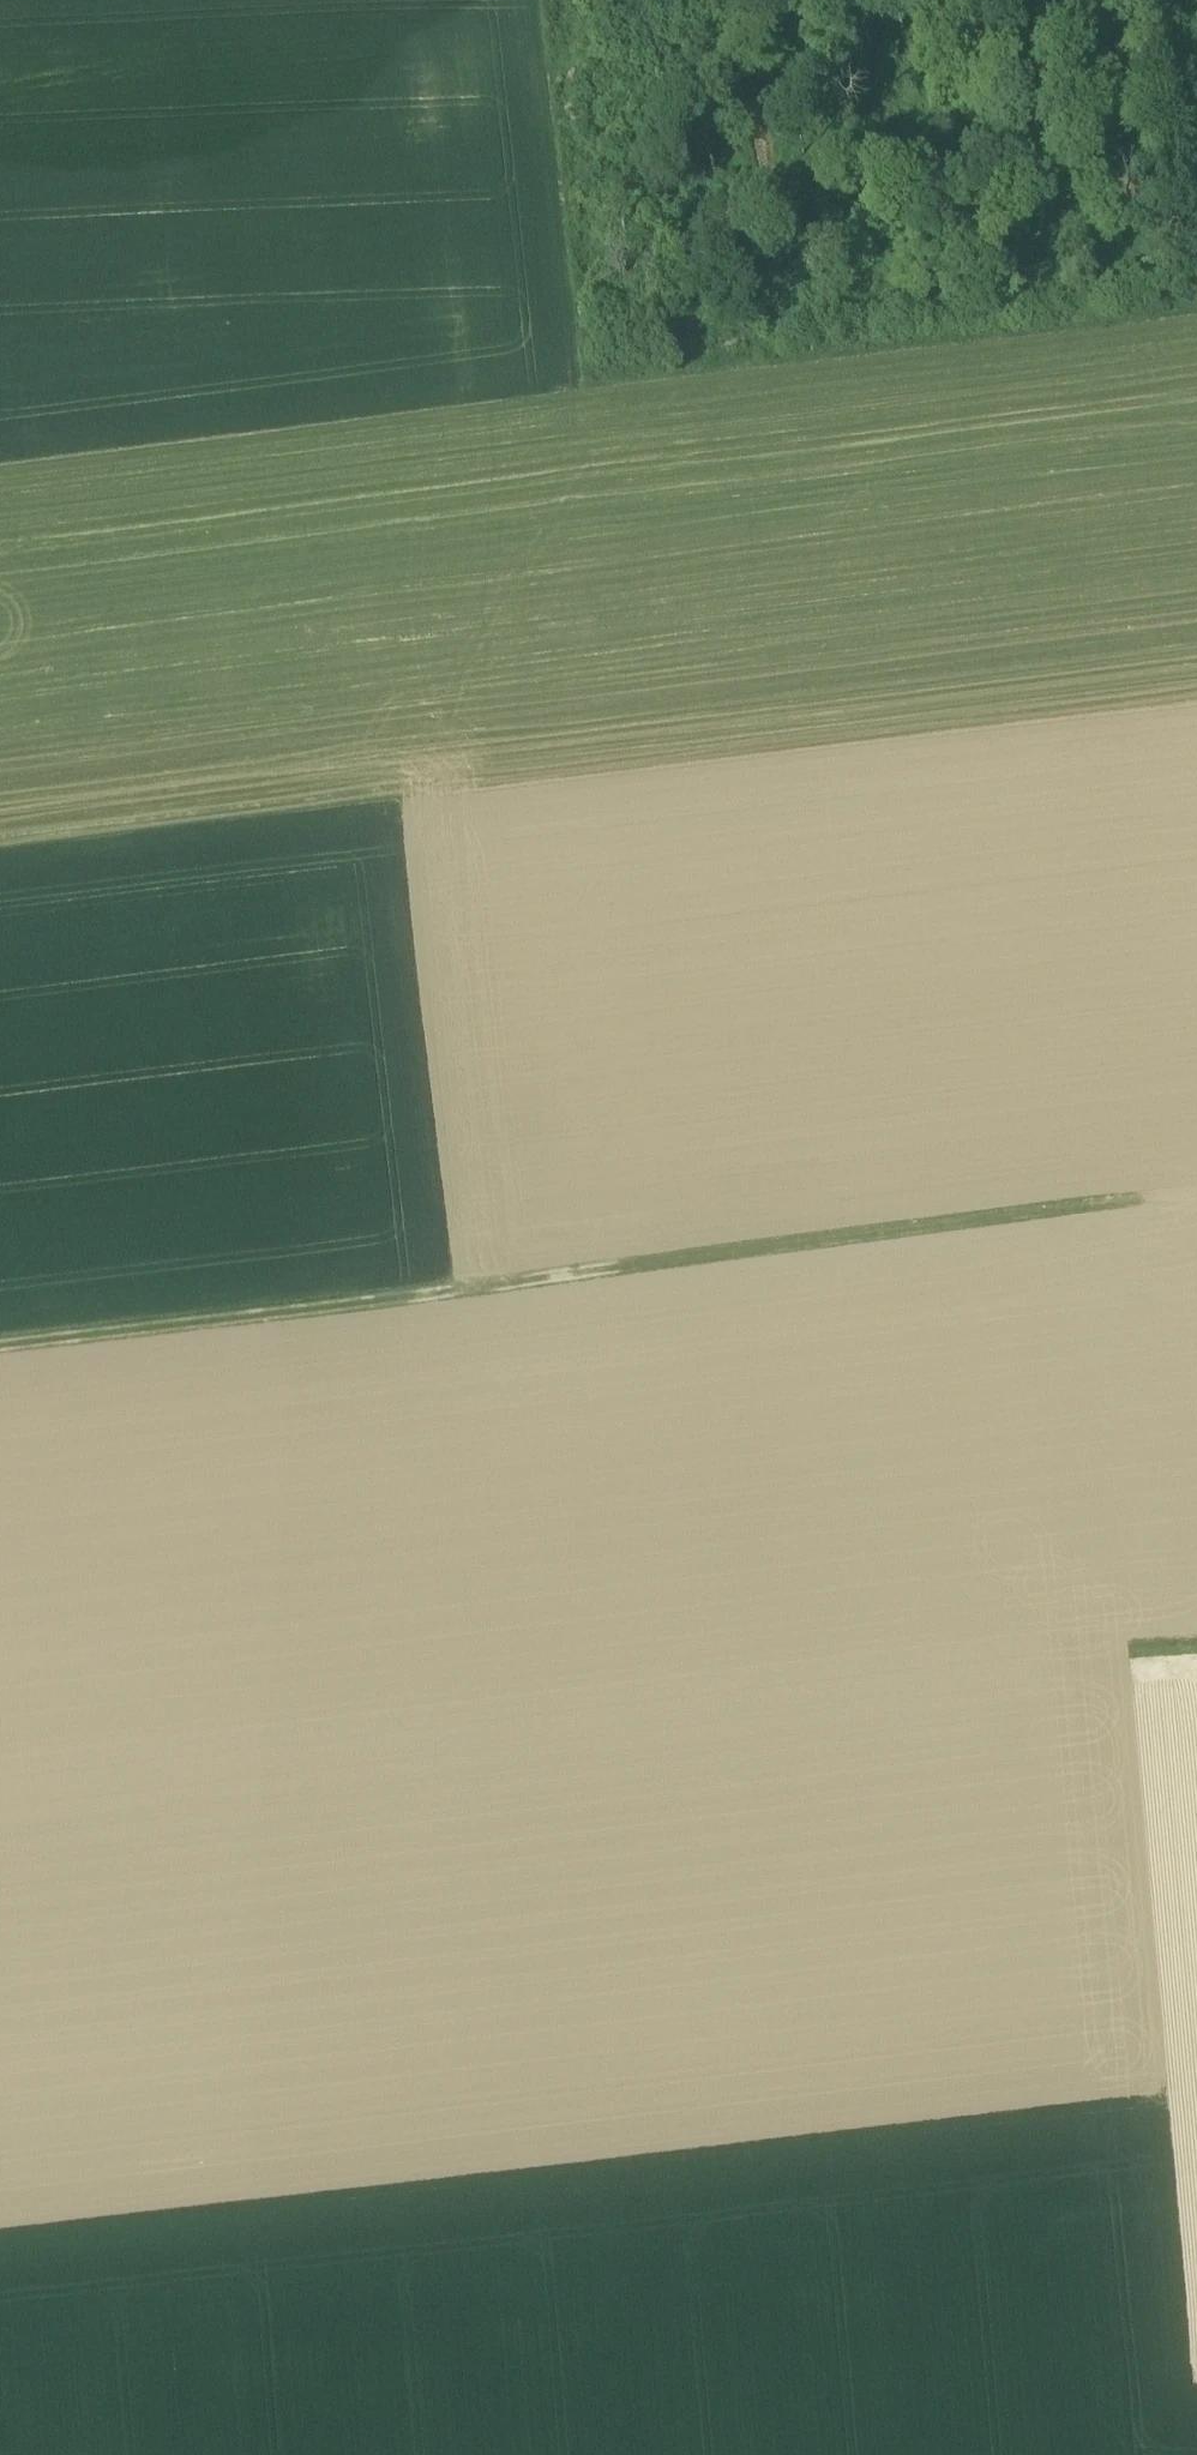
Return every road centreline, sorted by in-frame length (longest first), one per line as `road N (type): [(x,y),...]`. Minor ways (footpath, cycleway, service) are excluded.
road 1 (track): [(0,1347),(1100,1199)]

